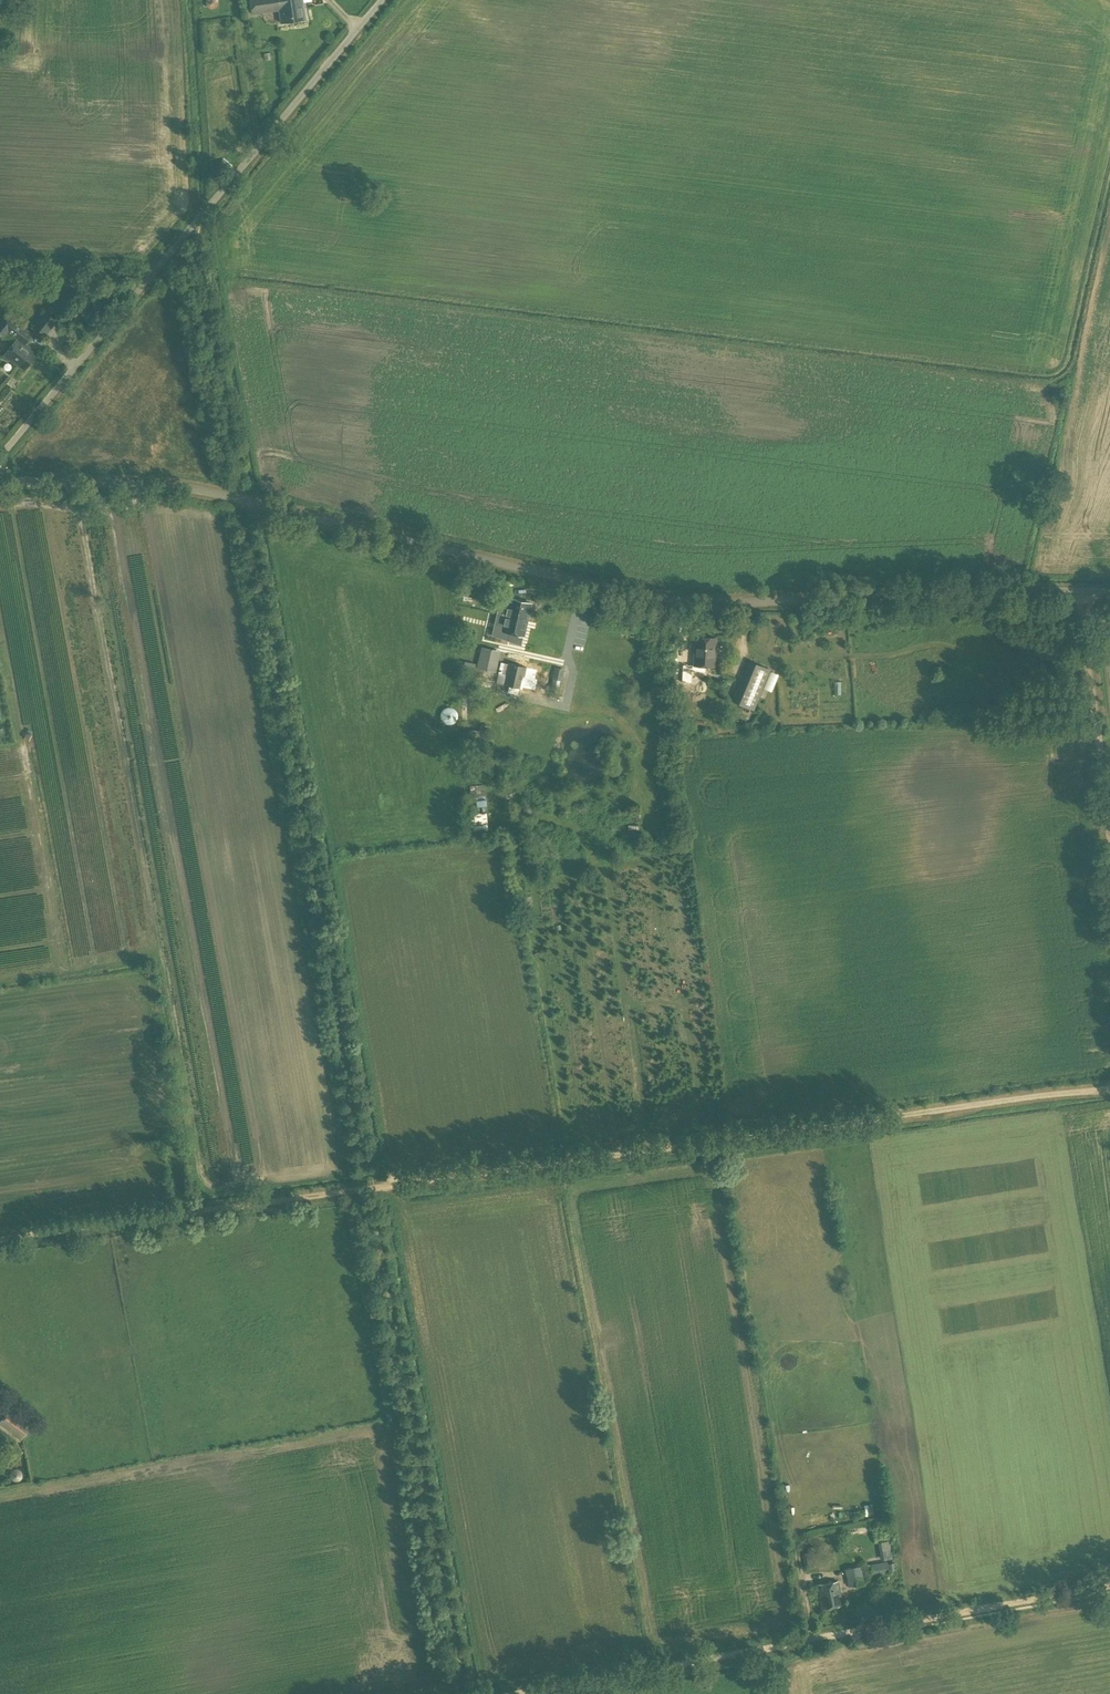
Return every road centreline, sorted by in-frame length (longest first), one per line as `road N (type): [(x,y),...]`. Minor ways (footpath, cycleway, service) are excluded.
road 1 (unclassified): [(1109,597),(671,600),(193,495),(0,485)]
road 2 (track): [(377,1186),(1109,1089)]
road 3 (track): [(251,522),(370,1172)]
road 4 (unclassified): [(0,462),(382,0)]
road 5 (track): [(376,1200),(468,1686)]
road 6 (track): [(0,1240),(377,1186)]
road 7 (unclassified): [(514,1693),(863,1631)]
road 8 (track): [(197,240),(249,494)]
road 9 (track): [(863,1631),(1109,1586)]
road 10 (track): [(1109,813),(1083,597)]

